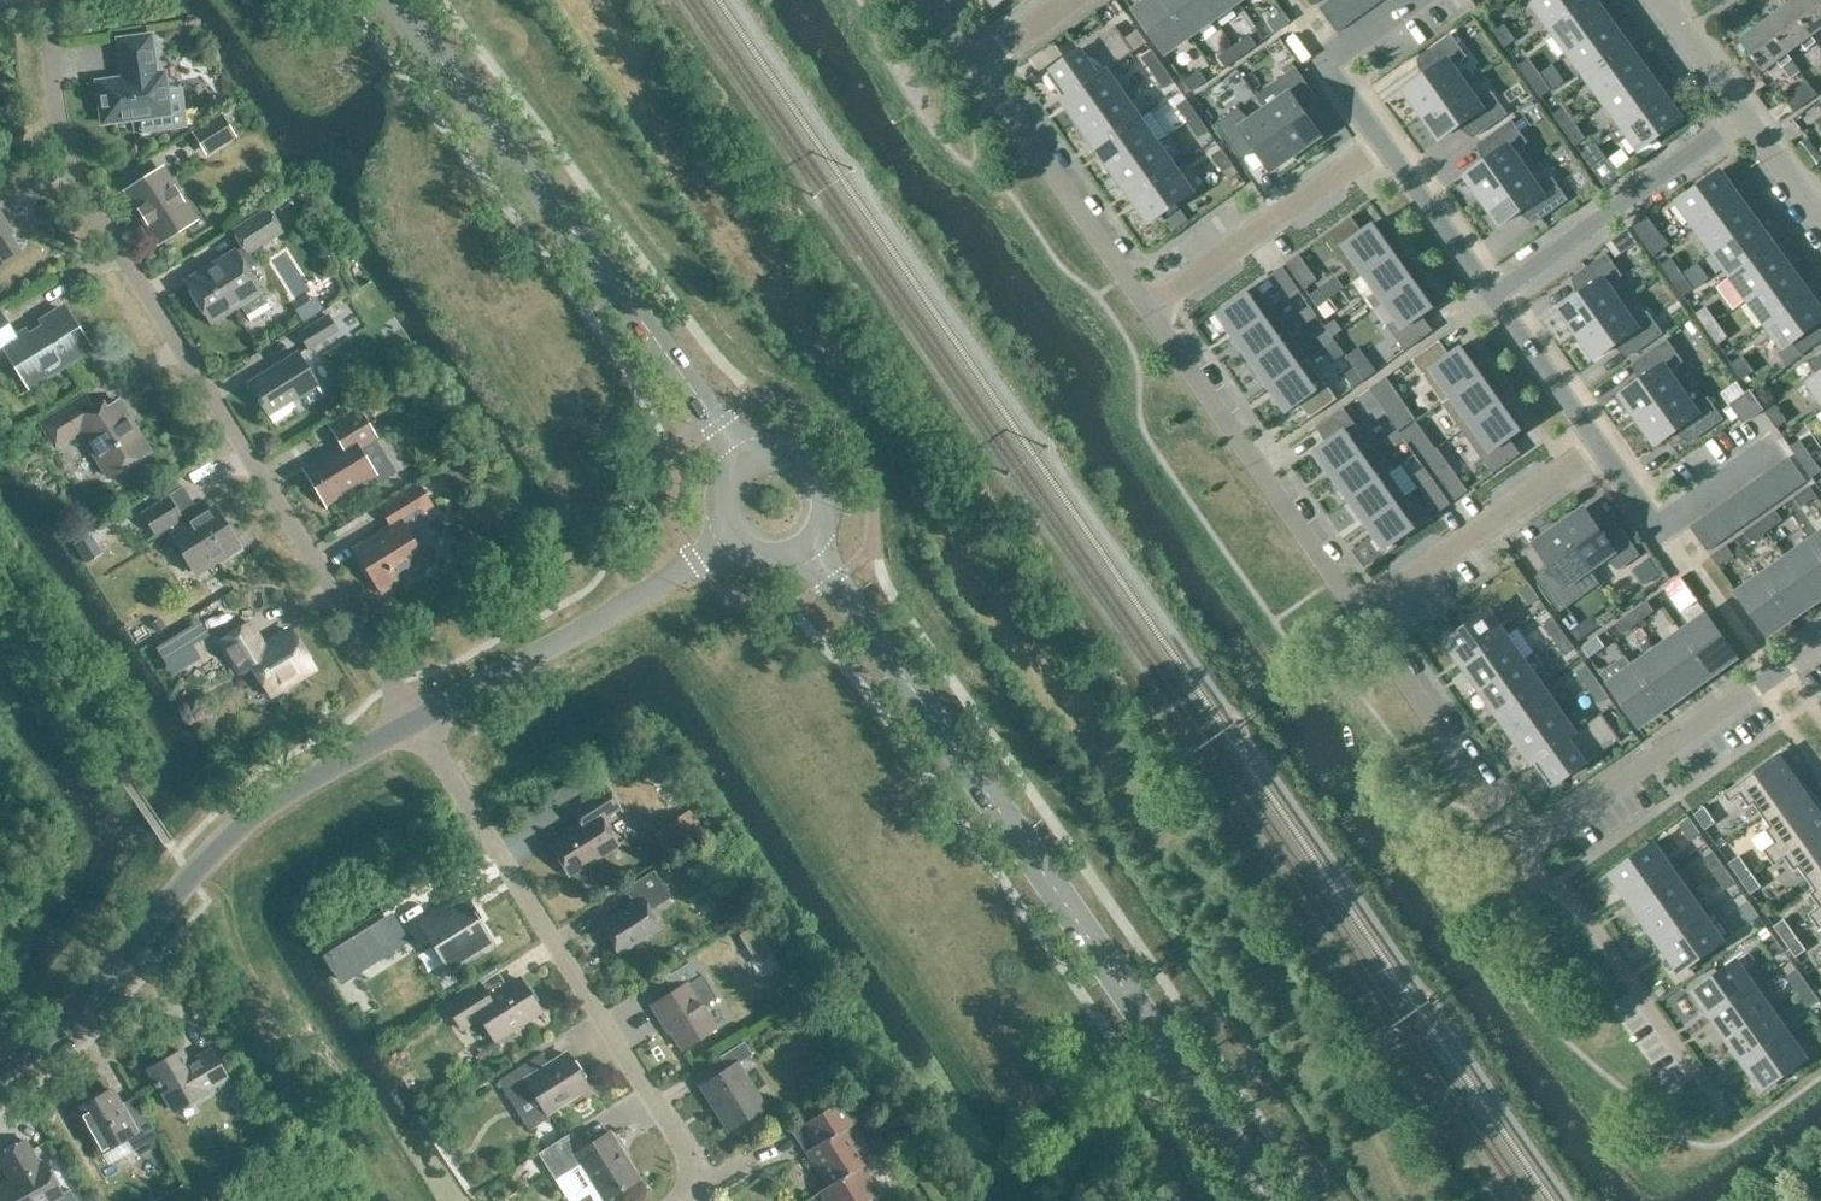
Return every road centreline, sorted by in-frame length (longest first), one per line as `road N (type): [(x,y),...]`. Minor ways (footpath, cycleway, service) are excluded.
road 1 (unclassified): [(416,721),(104,207),(70,36),(53,0)]
road 2 (secondary): [(1269,1200),(807,543)]
road 3 (secondary): [(742,459),(393,0)]
road 4 (unclassified): [(676,1200),(693,1176),(688,1153),(416,721)]
road 5 (unclassified): [(0,1074),(60,1026),(257,811),(416,721)]
road 6 (residential): [(1359,613),(1150,307)]
road 7 (unclassified): [(416,721),(734,539)]
road 8 (residential): [(1820,641),(1554,830),(1526,836)]
road 9 (residential): [(1717,1113),(1579,906),(1528,870),(1526,836)]
road 10 (residential): [(1489,300),(1742,114)]
road 11 (residential): [(1150,307),(980,65)]
road 12 (residential): [(1595,444),(1359,613)]
road 13 (residential): [(1384,143),(1150,307)]
road 14 (residential): [(1526,836),(1511,829),(1359,613)]
road 15 (residential): [(1595,444),(1657,529),(1761,456)]
road 16 (residential): [(1420,0),(1327,61),(1384,143)]
road 17 (residential): [(1384,143),(1489,300)]
road 18 (residential): [(1489,300),(1595,444)]
road 19 (secondary): [(807,543),(826,504),(815,470),(785,451),(742,459)]
road 20 (residential): [(1660,0),(1742,114)]
road 21 (residential): [(1742,114),(1820,221)]

